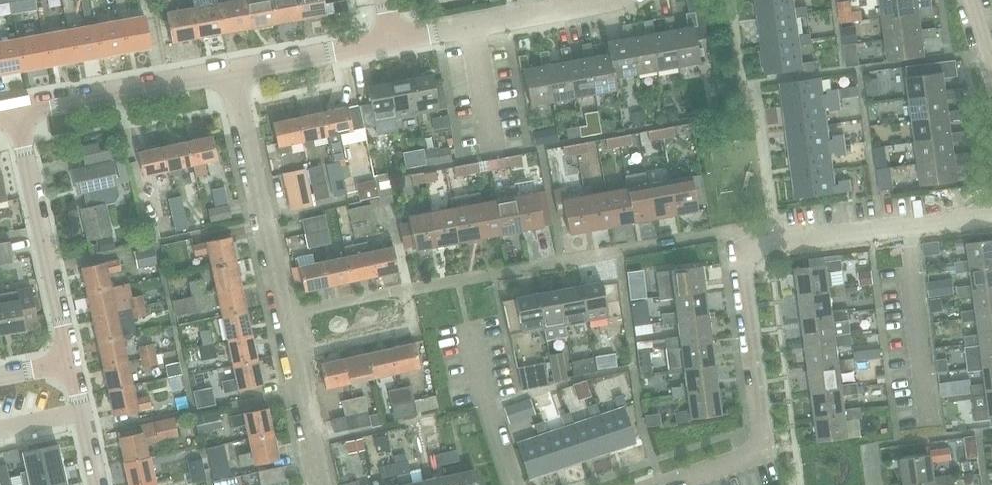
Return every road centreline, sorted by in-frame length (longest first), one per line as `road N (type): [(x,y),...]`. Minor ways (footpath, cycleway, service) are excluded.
road 1 (residential): [(407,292),(721,233),(751,248)]
road 2 (residential): [(669,484),(769,450),(745,265),(751,248)]
road 3 (residential): [(74,362),(15,110)]
road 4 (residential): [(285,315),(231,71)]
road 5 (residential): [(751,248),(991,218)]
road 6 (residential): [(15,110),(231,71)]
road 7 (residential): [(231,71),(394,40)]
road 8 (residential): [(407,292),(409,328),(294,356)]
road 9 (residential): [(394,40),(530,15)]
road 10 (residential): [(321,484),(294,356)]
road 11 (residential): [(285,315),(407,292)]

